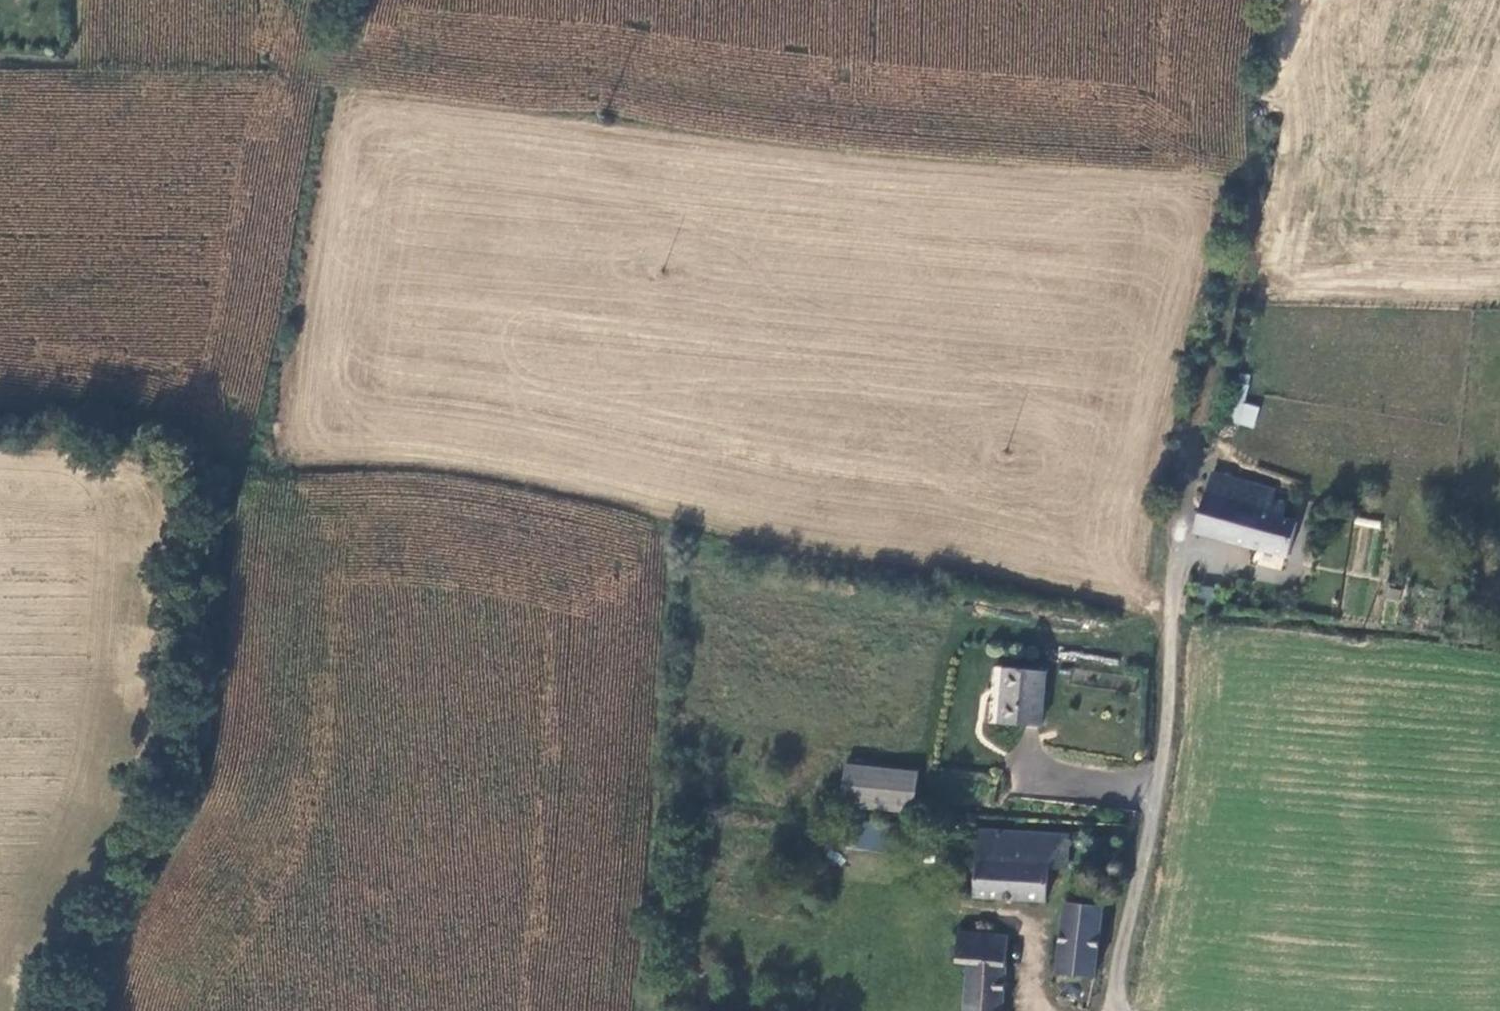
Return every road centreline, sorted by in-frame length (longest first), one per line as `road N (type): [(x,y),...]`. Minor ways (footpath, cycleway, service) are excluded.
road 1 (track): [(1181,550),(1125,1010)]
road 2 (residential): [(0,232),(68,236),(81,0)]

